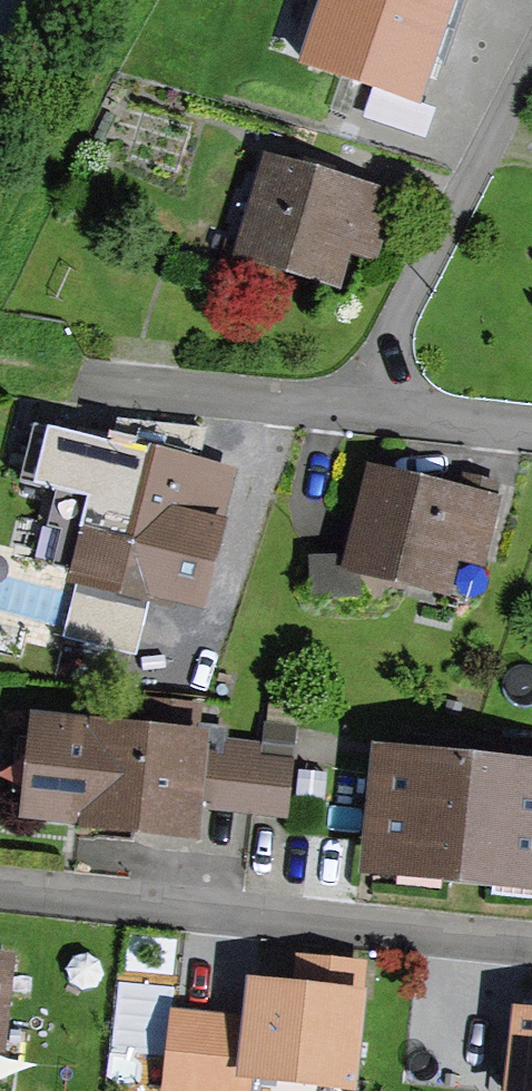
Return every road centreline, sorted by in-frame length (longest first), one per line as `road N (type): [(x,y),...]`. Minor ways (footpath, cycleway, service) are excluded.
road 1 (residential): [(531,950),(0,899)]
road 2 (residential): [(531,63),(358,416)]
road 3 (residential): [(90,390),(358,416)]
road 4 (residential): [(358,416),(531,437)]

